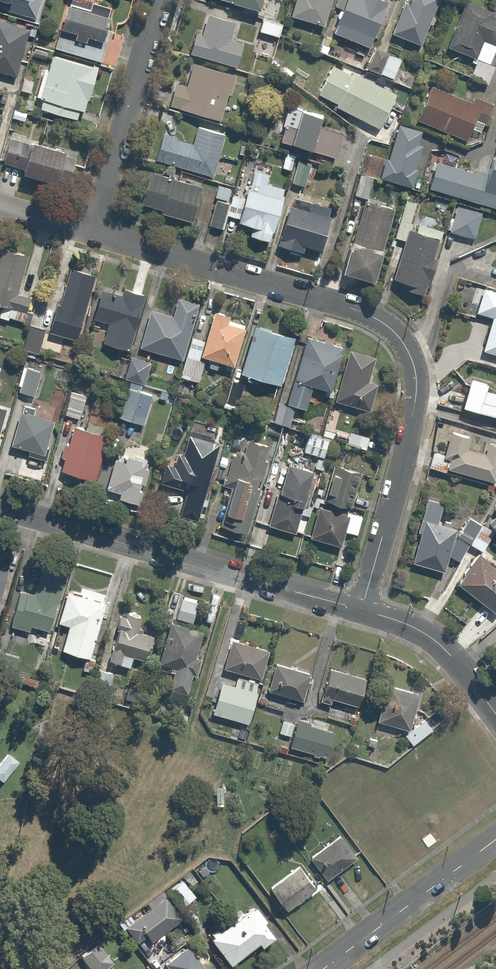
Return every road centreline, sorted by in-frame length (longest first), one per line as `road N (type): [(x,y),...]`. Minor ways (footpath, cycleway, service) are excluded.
road 1 (residential): [(361,611),(415,402),(414,368),(402,342),(353,308),(89,231)]
road 2 (residential): [(361,611),(0,509)]
road 3 (residential): [(158,0),(89,231)]
road 4 (tertiary): [(323,968),(495,838)]
road 5 (residential): [(495,717),(429,638),(361,611)]

